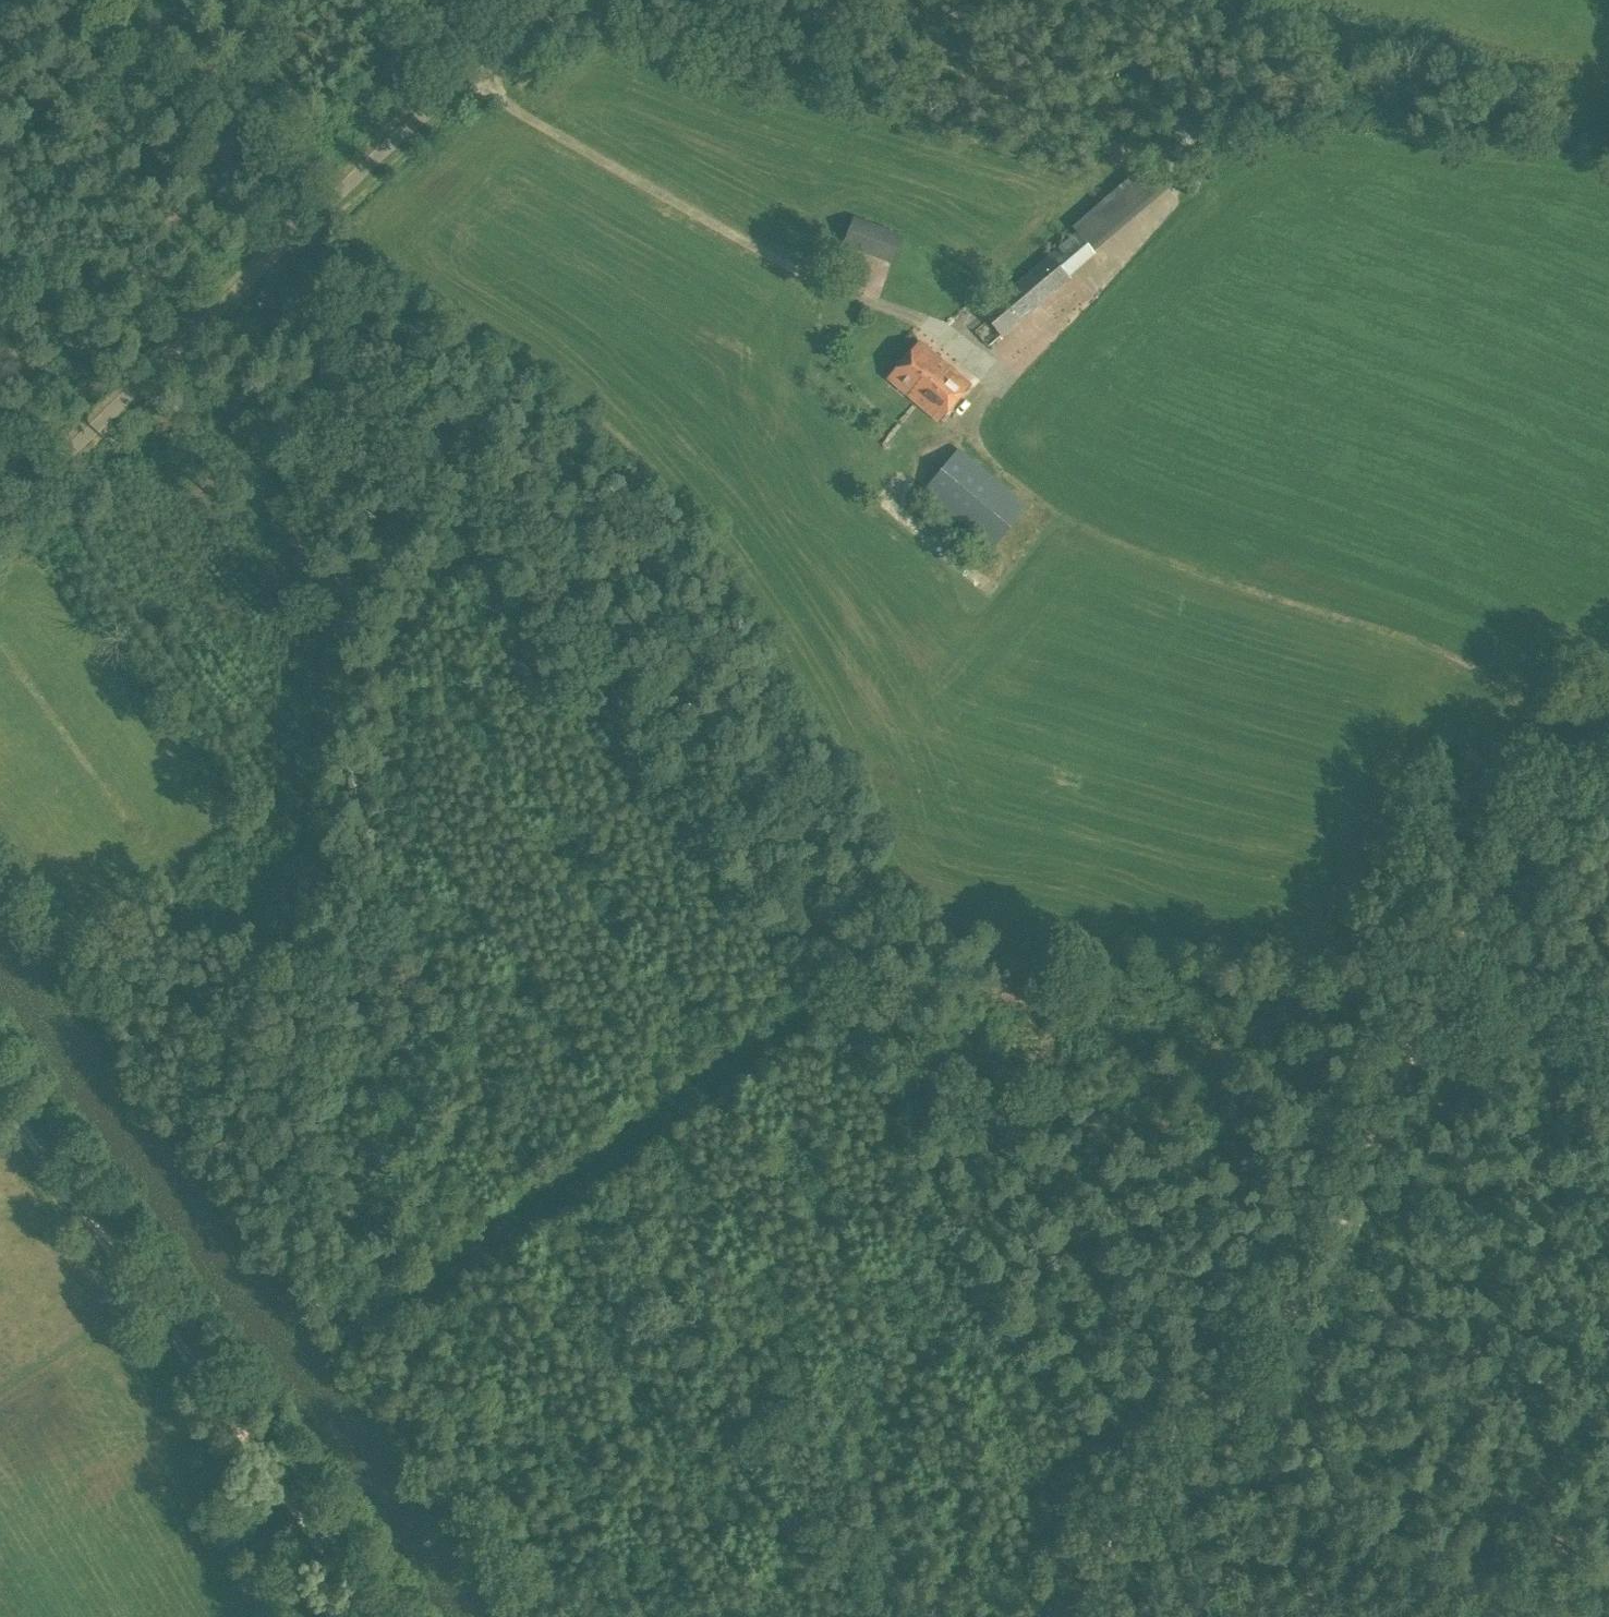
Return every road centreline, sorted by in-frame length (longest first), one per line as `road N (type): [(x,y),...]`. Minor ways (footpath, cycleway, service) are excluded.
road 1 (track): [(341,1222),(334,1281),(341,1313),(364,1335),(381,1331),(814,1022),(870,994),(1210,1414)]
road 2 (unclassified): [(0,522),(424,114),(600,0)]
road 3 (track): [(365,1616),(0,1096)]
road 4 (track): [(1608,729),(1572,761),(1463,918),(1321,1266)]
road 5 (track): [(1321,1266),(1202,1406),(1091,1616)]
road 6 (track): [(1608,1419),(1442,1350),(1360,1297)]

